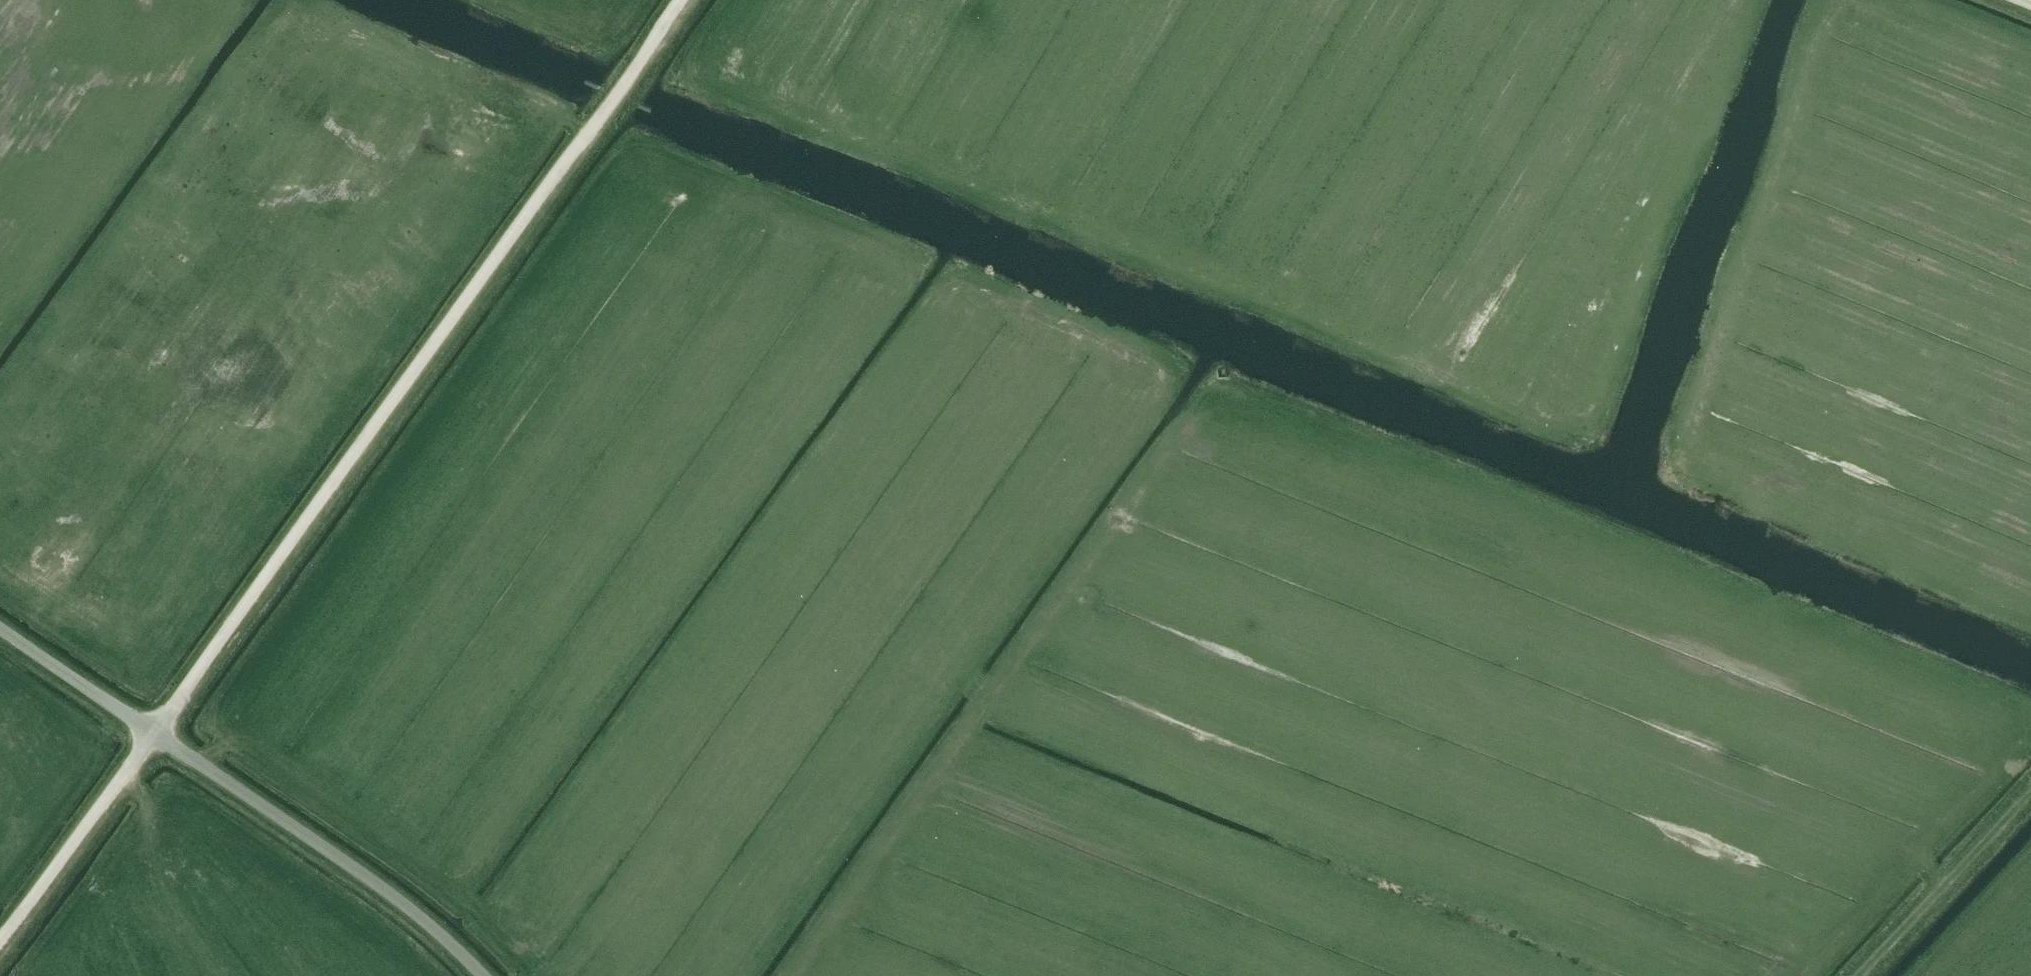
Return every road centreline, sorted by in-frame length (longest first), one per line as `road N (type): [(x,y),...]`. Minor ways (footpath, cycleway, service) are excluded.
road 1 (unclassified): [(482,975),(423,919),(322,846),(0,632)]
road 2 (track): [(2030,795),(1864,975)]

